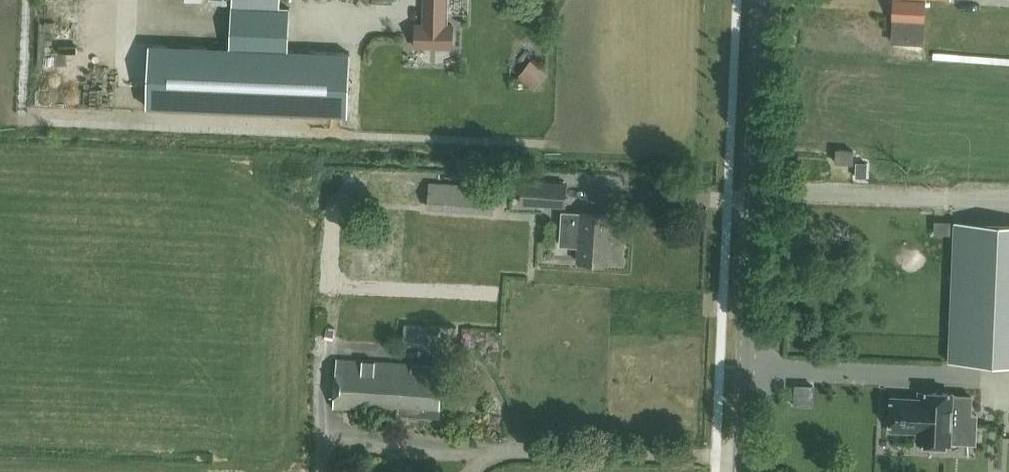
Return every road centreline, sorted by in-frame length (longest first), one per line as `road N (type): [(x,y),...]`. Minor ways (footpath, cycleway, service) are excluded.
road 1 (tertiary): [(742,471),(765,0)]

